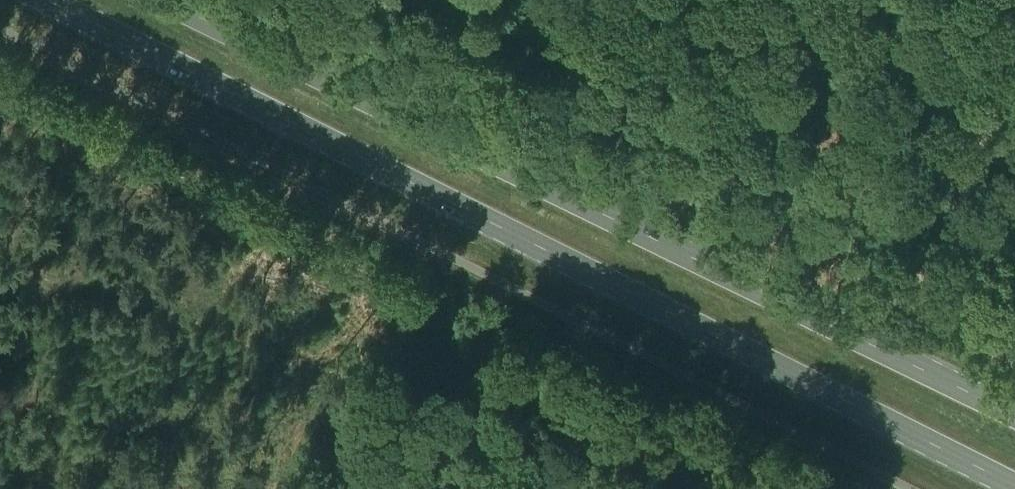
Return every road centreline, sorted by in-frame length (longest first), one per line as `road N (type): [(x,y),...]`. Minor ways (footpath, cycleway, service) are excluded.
road 1 (primary): [(50,0),(1014,486)]
road 2 (primary): [(1014,414),(166,0)]

